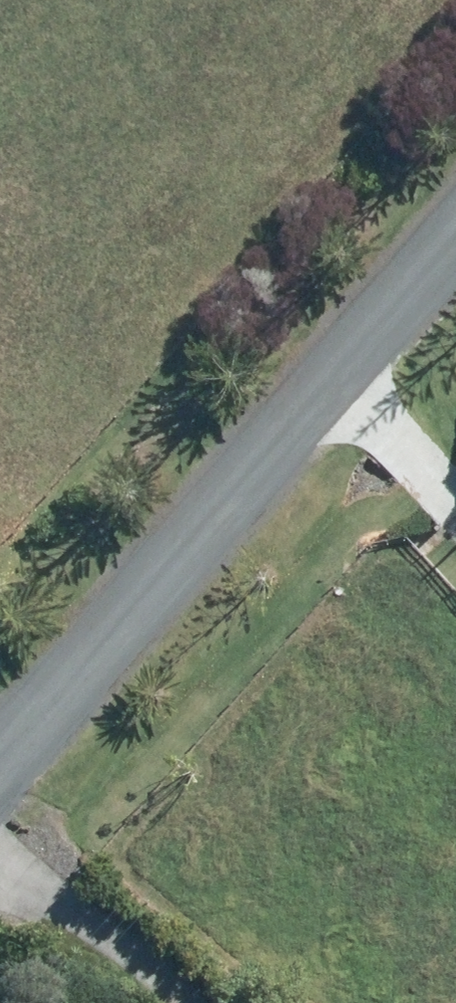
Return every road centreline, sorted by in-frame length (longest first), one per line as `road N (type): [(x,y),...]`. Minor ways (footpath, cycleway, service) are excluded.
road 1 (unclassified): [(455,206),(0,719)]
road 2 (track): [(173,1002),(0,859)]
road 3 (track): [(326,353),(455,496)]

